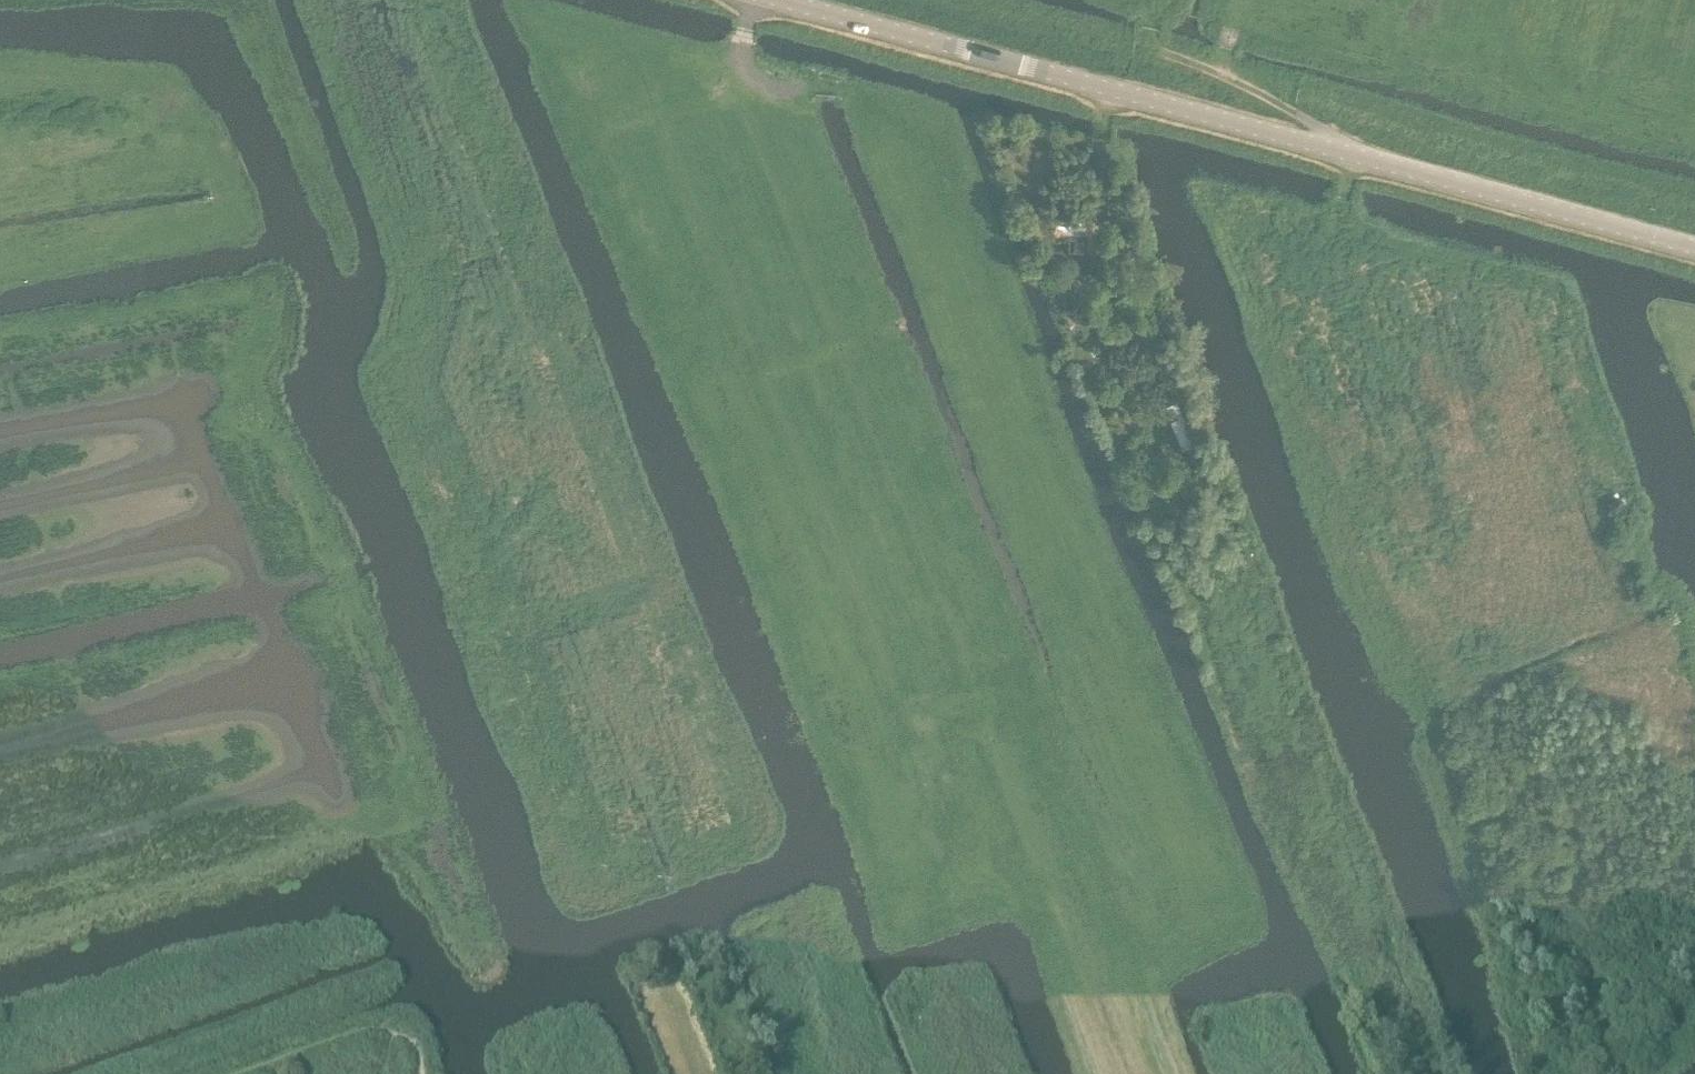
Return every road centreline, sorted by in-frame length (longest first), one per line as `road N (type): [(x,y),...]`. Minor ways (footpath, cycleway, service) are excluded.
road 1 (unclassified): [(1694,250),(764,0)]
road 2 (track): [(1375,164),(1219,73),(1150,48),(1150,14),(1163,0)]

